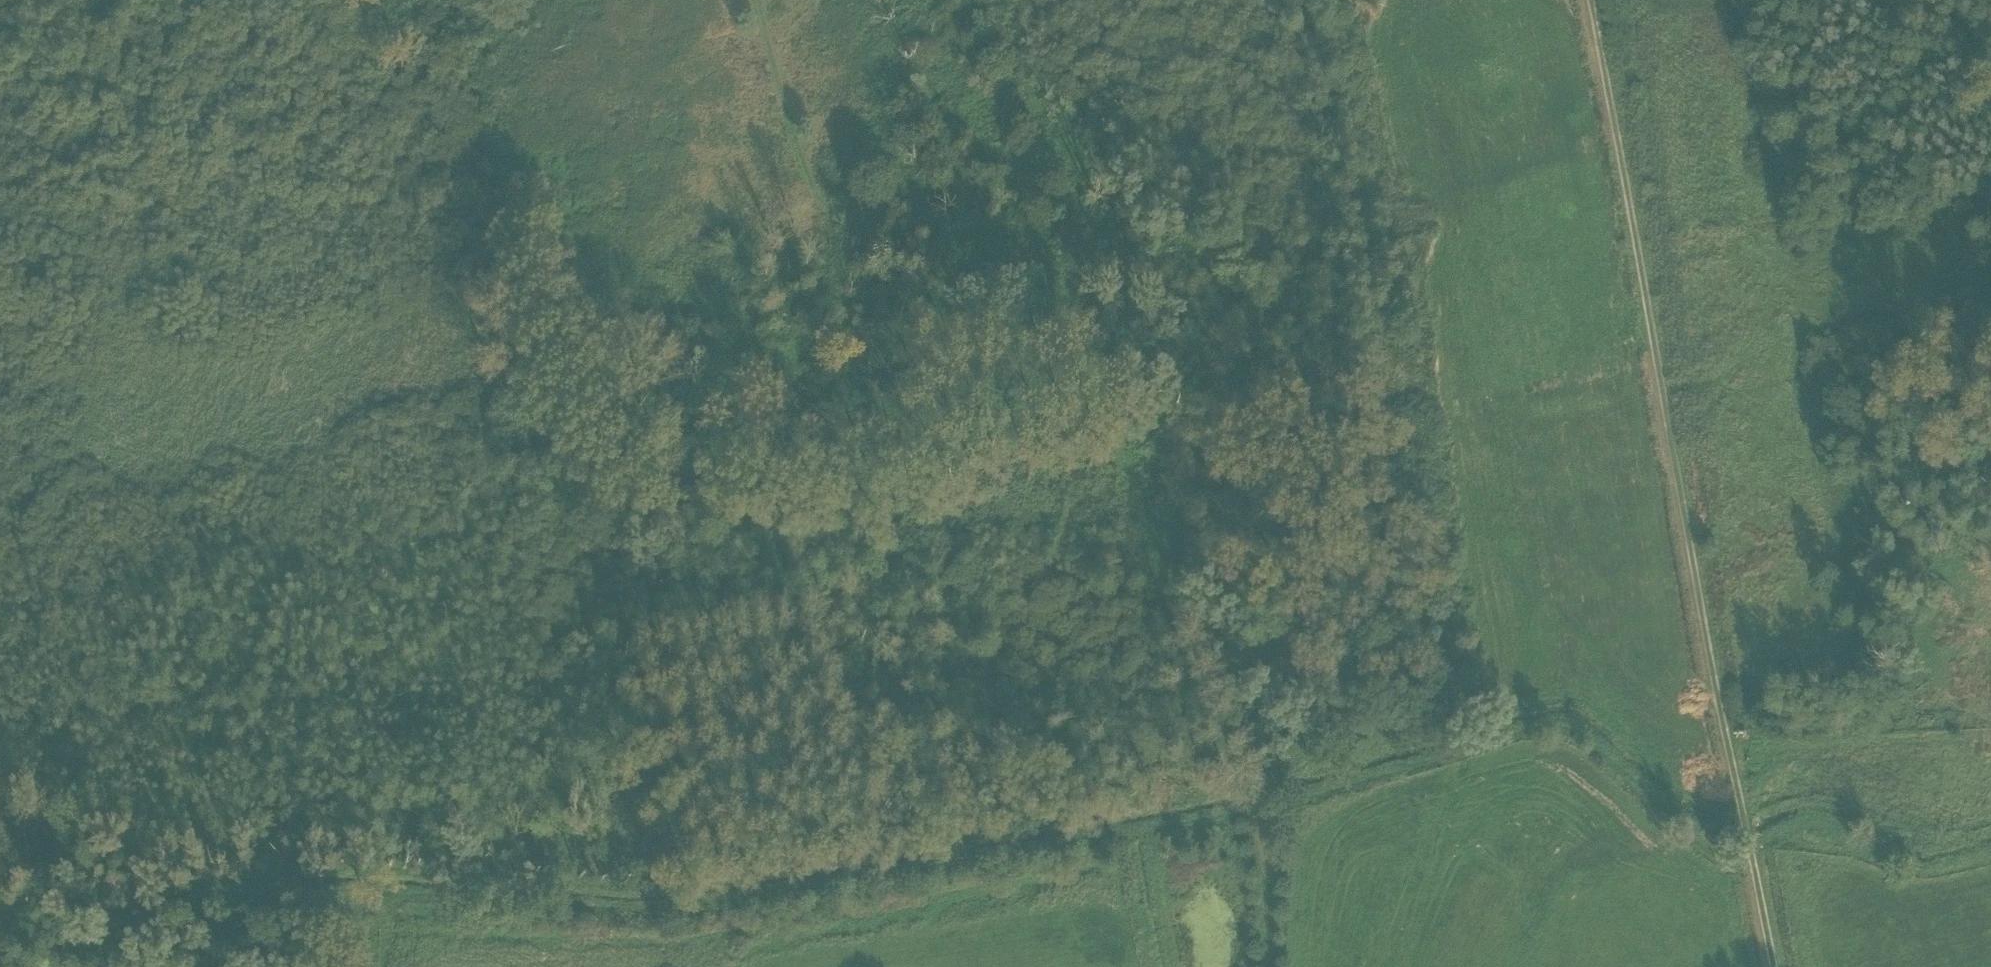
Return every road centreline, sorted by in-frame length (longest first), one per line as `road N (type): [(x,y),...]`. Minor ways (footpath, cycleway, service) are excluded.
road 1 (track): [(756,0),(819,192),(854,229),(1020,244),(1049,255),(1122,470),(1260,828)]
road 2 (unclassified): [(1591,0),(1772,966)]
road 3 (track): [(1260,828),(1263,966)]

